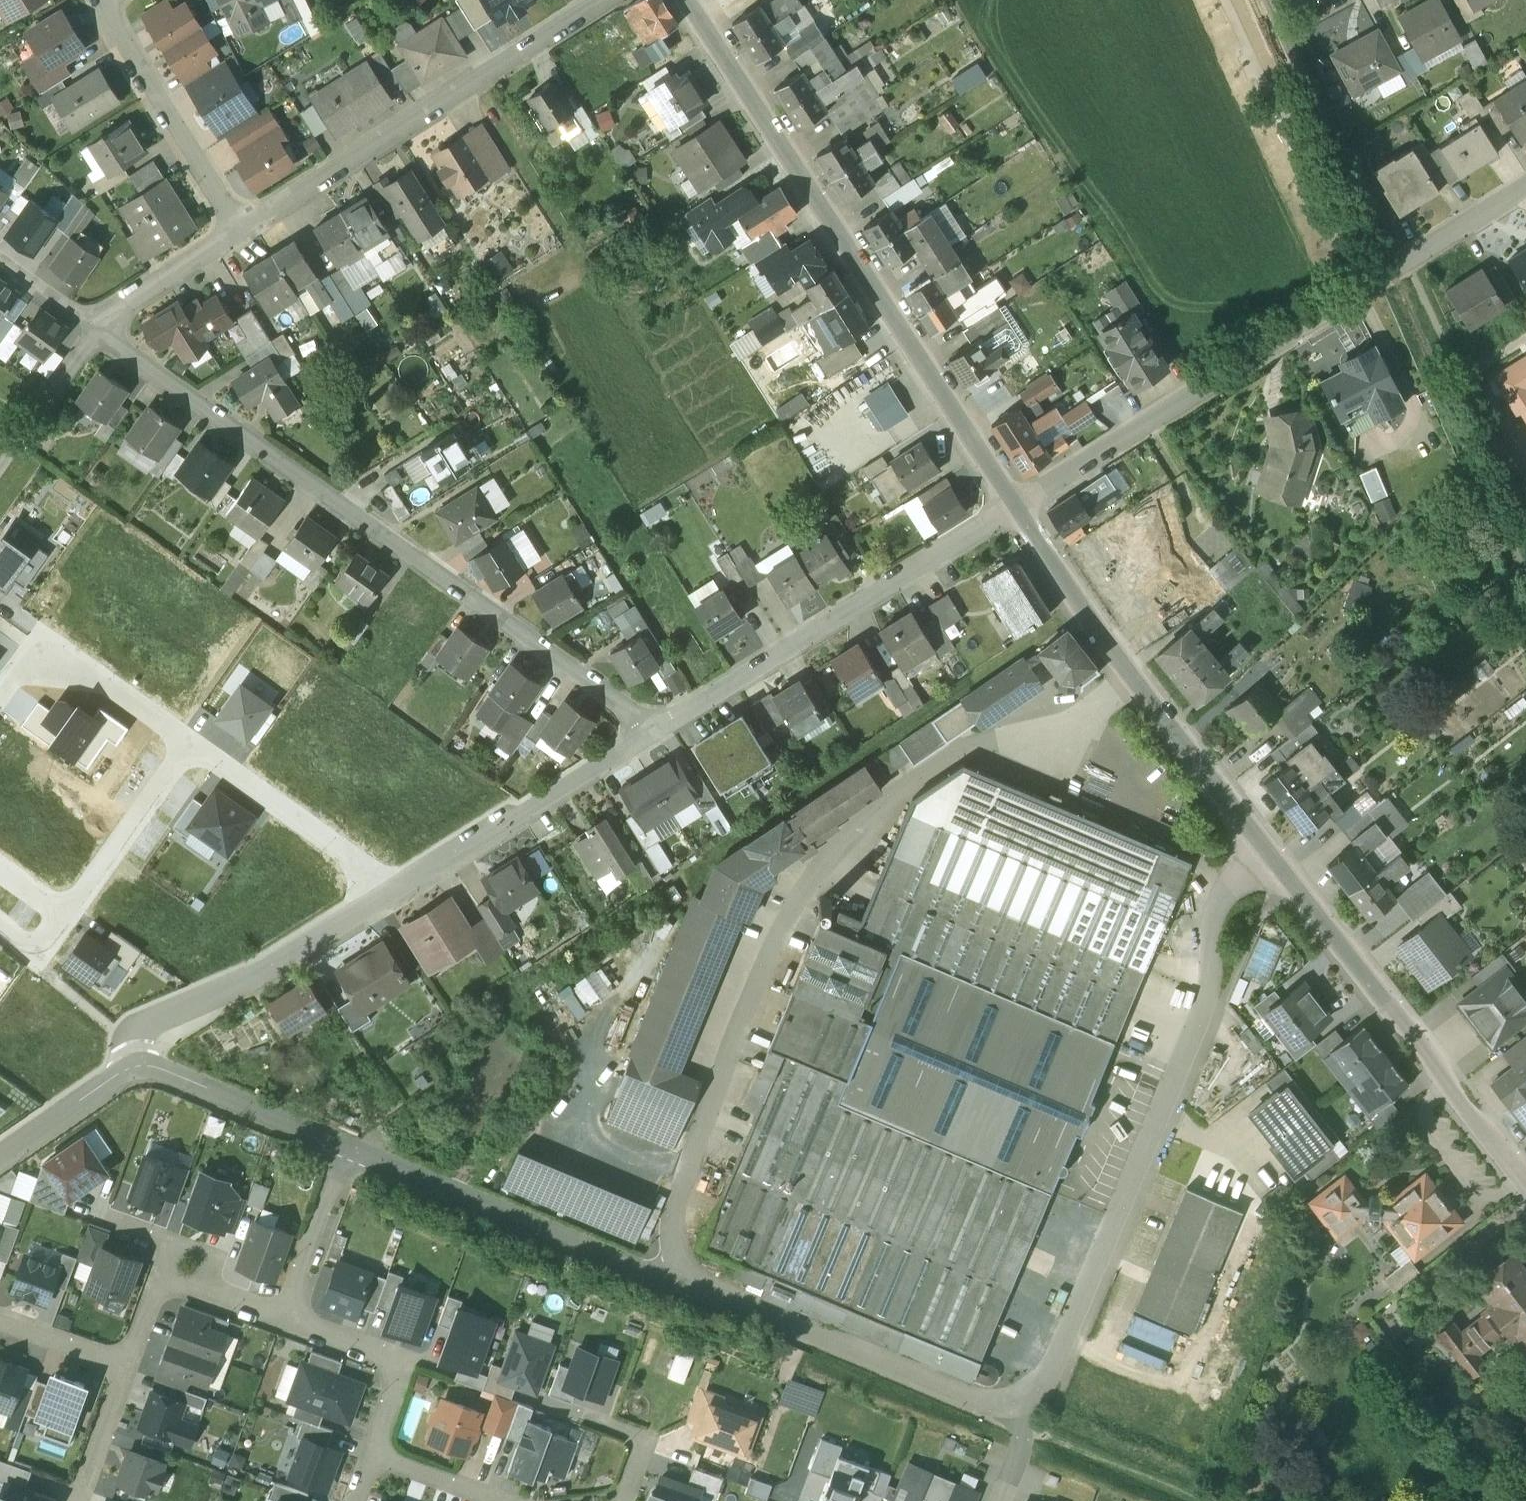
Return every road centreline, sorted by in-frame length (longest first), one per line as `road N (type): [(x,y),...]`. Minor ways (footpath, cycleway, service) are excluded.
road 1 (residential): [(682,1272),(675,1208),(732,1041),(790,915),(834,851),(904,786),(969,744),(1077,723),(1139,681)]
road 2 (residential): [(93,333),(652,735)]
road 3 (residential): [(1015,1401),(1051,1375),(1178,1076),(1211,987),(1218,903),(1270,853)]
road 4 (tertiary): [(1017,507),(687,0)]
road 5 (residential): [(1017,507),(1525,189)]
road 6 (residential): [(652,735),(1017,507)]
road 7 (residential): [(242,230),(600,0)]
road 8 (tertiary): [(1525,1181),(1270,853)]
road 9 (residential): [(682,1272),(993,1401),(1015,1401)]
road 10 (residential): [(354,1146),(641,1268),(682,1272)]
road 11 (track): [(1227,0),(1361,292)]
road 12 (residential): [(384,902),(652,735)]
road 13 (residential): [(140,1062),(141,1034),(384,902)]
road 14 (track): [(1408,263),(1525,504)]
road 15 (residential): [(105,0),(242,230)]
road 16 (residential): [(384,902),(346,849),(187,741)]
road 17 (residential): [(187,741),(52,645),(38,651),(0,702)]
road 18 (residential): [(140,1062),(354,1146)]
road 19 (residential): [(288,1321),(407,1365),(374,1454)]
road 20 (tertiary): [(1270,853),(1139,681)]
road 21 (residential): [(187,741),(63,914)]
road 22 (tertiary): [(1139,681),(1017,507)]
road 23 (residential): [(354,1146),(288,1321)]
road 24 (residential): [(93,333),(122,304),(242,230)]
road 25 (residential): [(0,1154),(140,1062)]
road 26 (track): [(0,465),(93,333)]
road 27 (residential): [(76,1500),(128,1363)]
road 28 (residential): [(374,1454),(503,1500)]
road 29 (residential): [(128,1363),(0,1317)]

